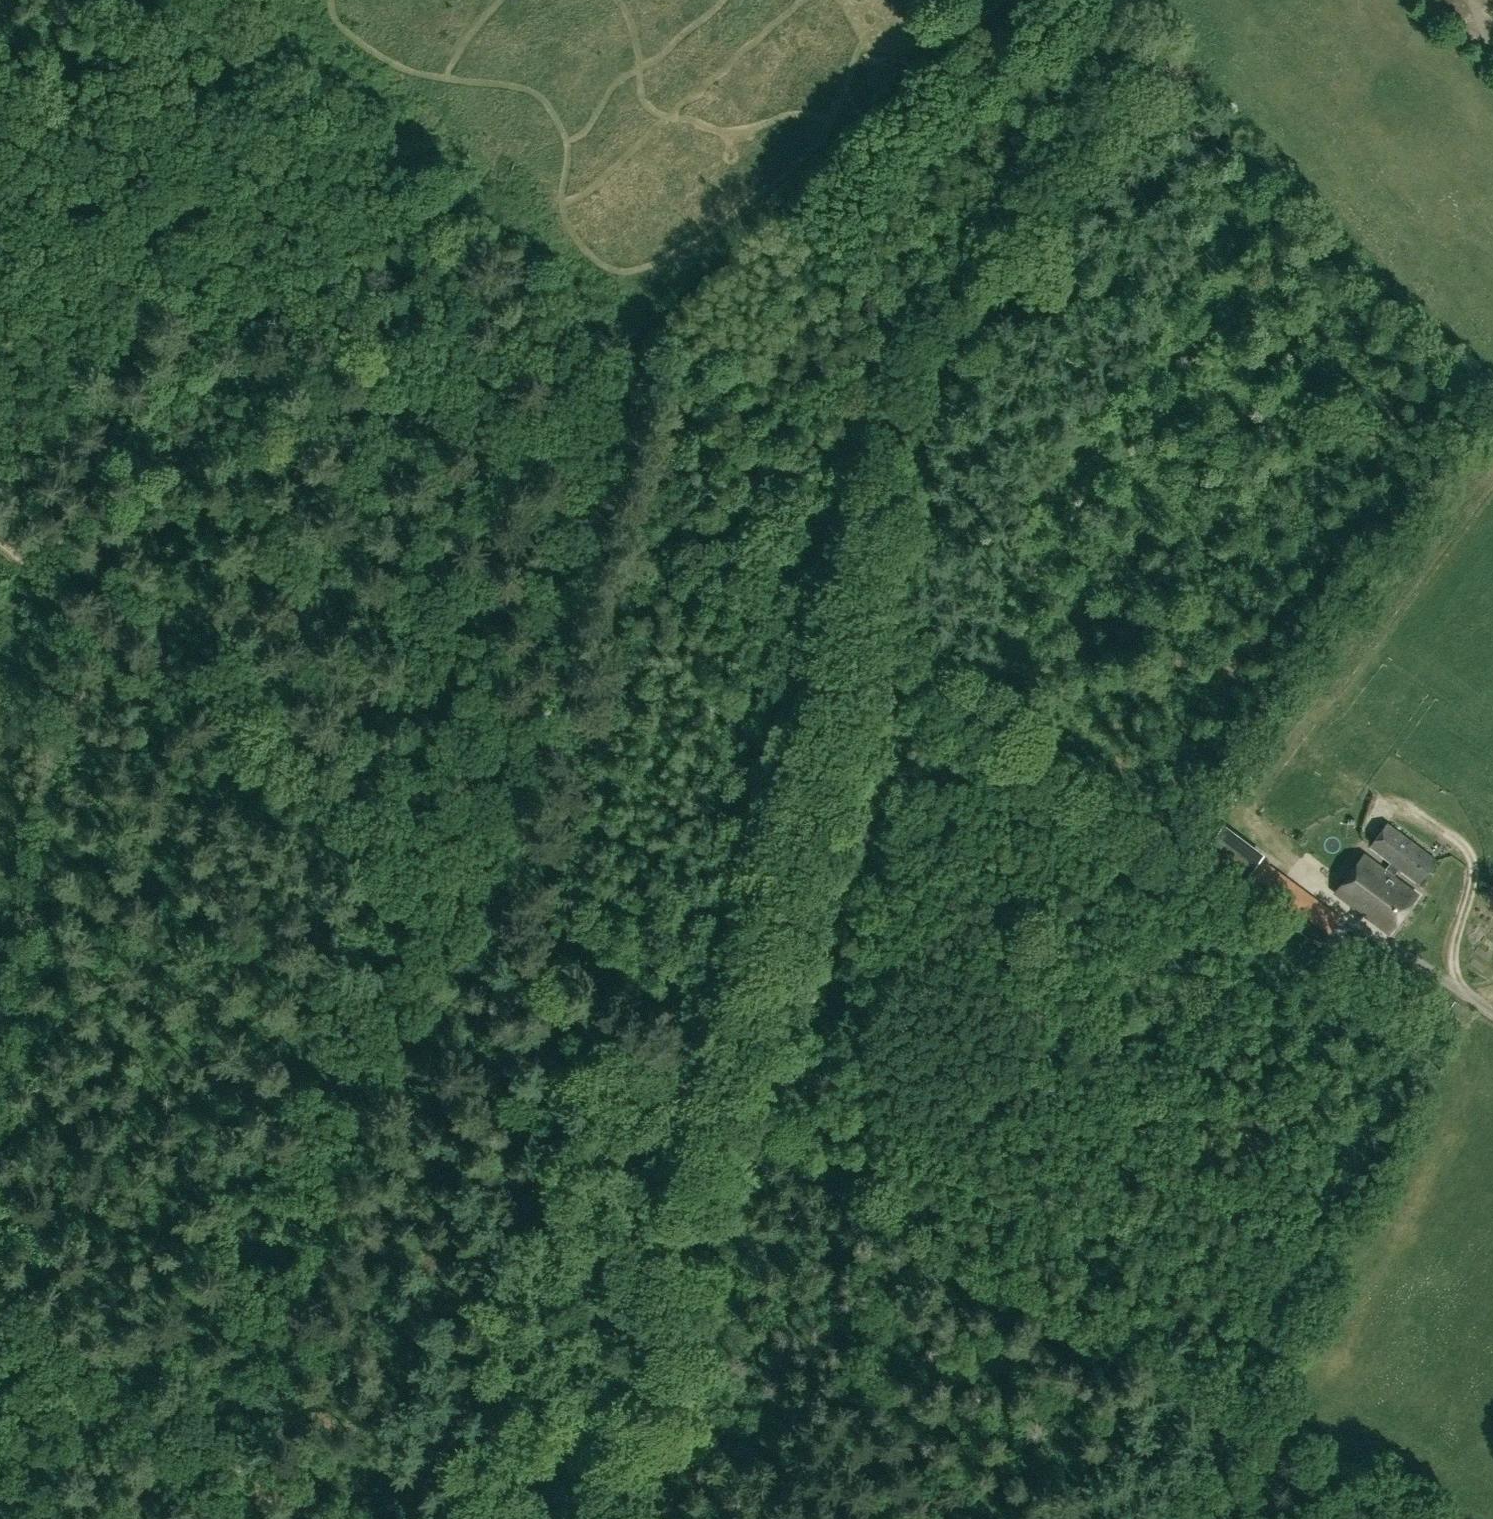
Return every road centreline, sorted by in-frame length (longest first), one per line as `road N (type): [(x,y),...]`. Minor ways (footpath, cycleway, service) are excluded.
road 1 (track): [(1322,895),(1211,803),(1190,829),(1159,808),(1045,726),(870,577)]
road 2 (track): [(0,1041),(68,581)]
road 3 (track): [(334,1518),(106,1376),(0,1285)]
road 4 (track): [(1322,895),(1492,1011)]

